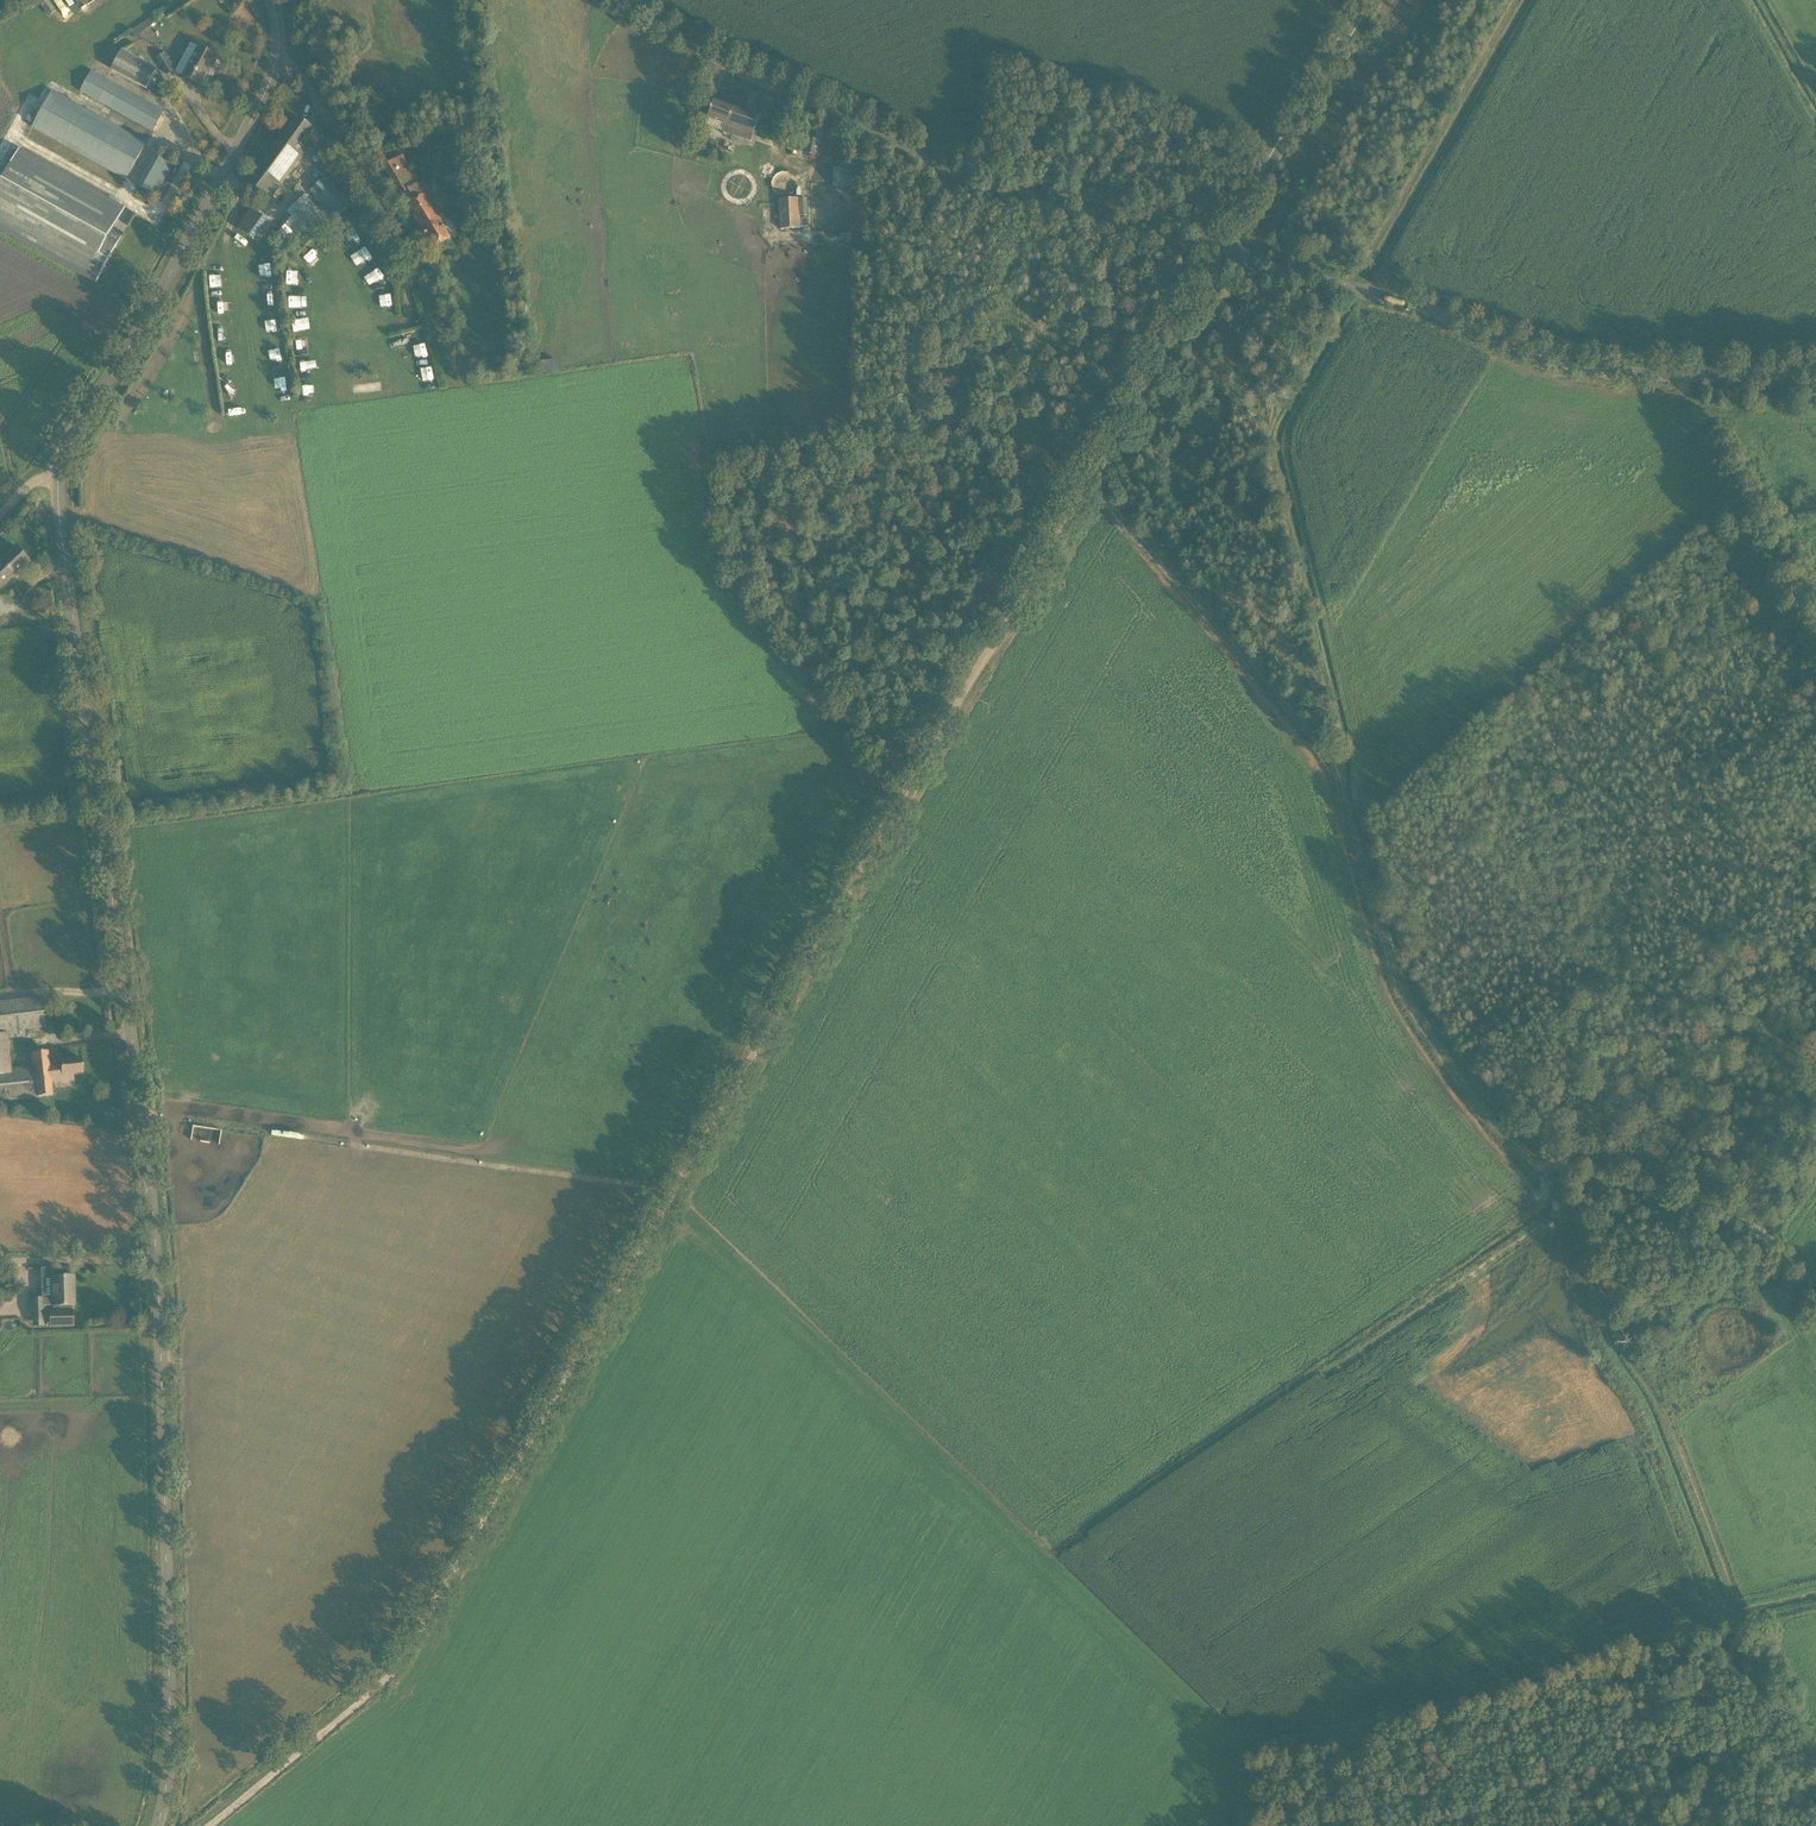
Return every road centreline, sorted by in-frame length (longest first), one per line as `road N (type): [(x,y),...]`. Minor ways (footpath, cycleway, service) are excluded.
road 1 (track): [(1090,479),(427,1626),(374,1688),(207,1825)]
road 2 (unclassified): [(156,1825),(169,1705),(157,1271),(57,478)]
road 3 (track): [(1090,479),(1333,761),(1408,1011),(1530,1161),(1555,1168)]
road 4 (track): [(1068,1555),(1552,1220),(1555,1199),(1530,1161)]
road 5 (unclassified): [(1221,256),(1028,191),(650,0)]
road 6 (unclassified): [(1815,378),(1589,370),(1221,256)]
road 7 (unclassified): [(57,478),(63,452),(139,331),(262,102),(278,52),(272,0)]
road 8 (unclassified): [(1221,256),(1369,0)]
road 9 (track): [(1555,1168),(1739,1220),(1778,1247)]

